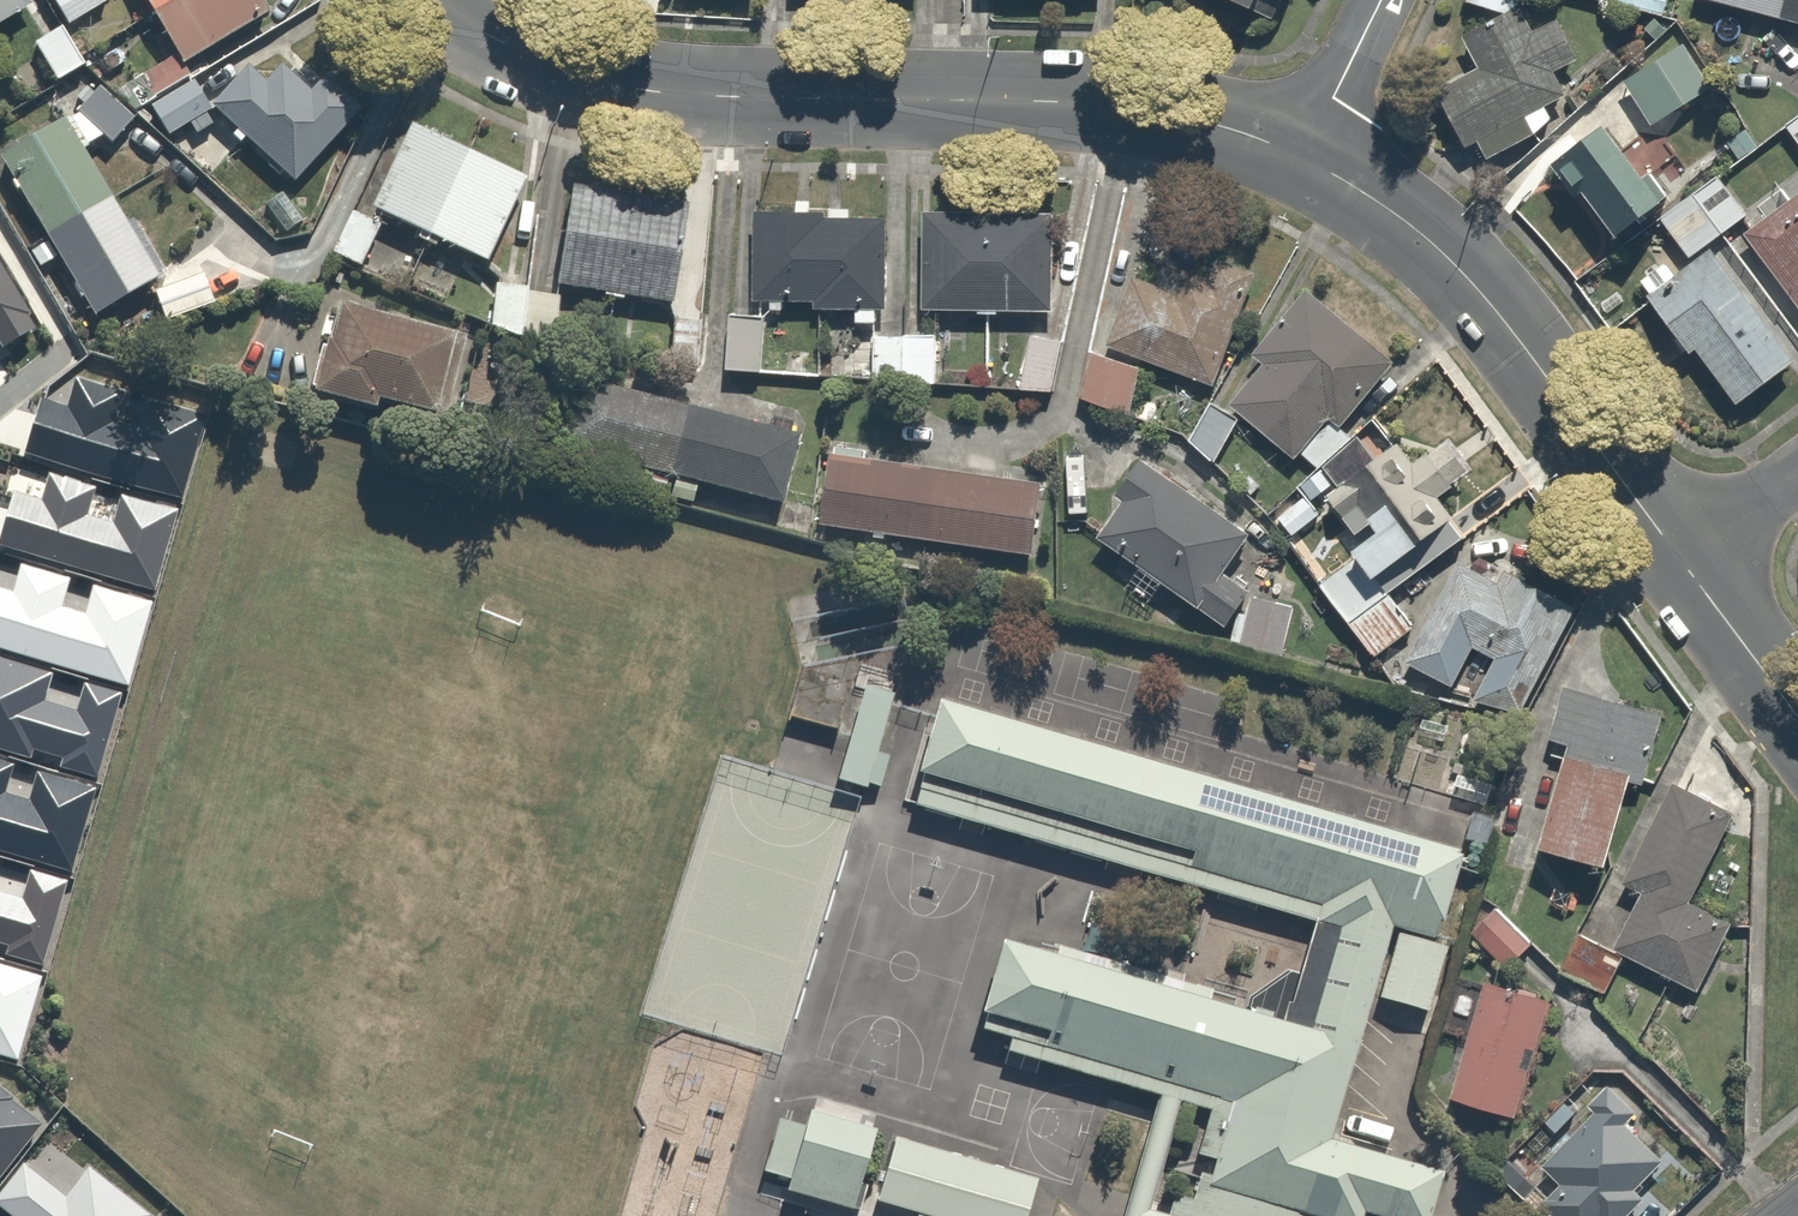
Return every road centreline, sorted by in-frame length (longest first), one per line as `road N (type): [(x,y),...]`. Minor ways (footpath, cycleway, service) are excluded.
road 1 (tertiary): [(1300,156),(1184,115),(1122,108),(649,90),(496,40),(439,0)]
road 2 (tertiary): [(1678,557),(1476,285),(1367,194),(1300,156)]
road 3 (tertiary): [(1797,719),(1678,557)]
road 4 (residential): [(1300,156),(1382,0)]
road 5 (residential): [(1678,557),(1797,470)]

